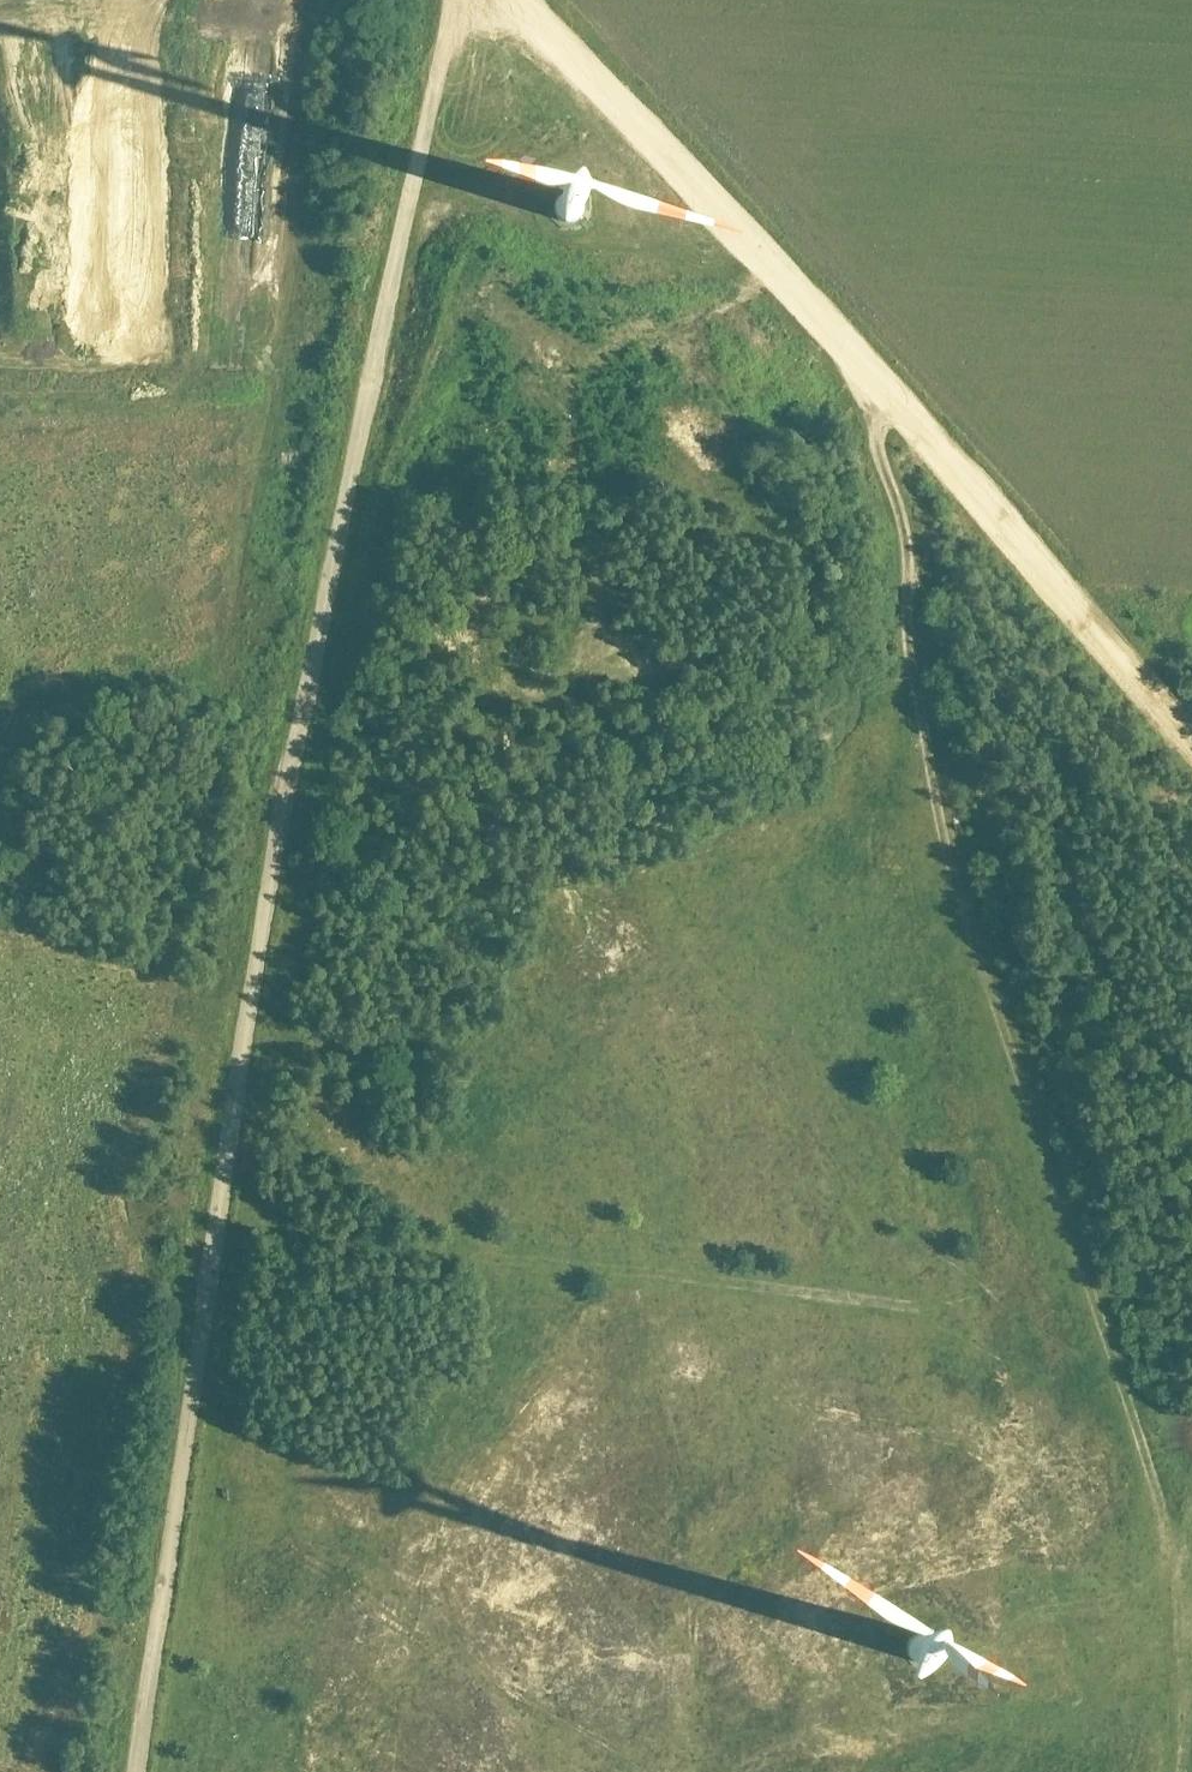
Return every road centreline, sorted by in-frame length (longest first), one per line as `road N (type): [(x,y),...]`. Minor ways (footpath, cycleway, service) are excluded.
road 1 (track): [(136,1771),(428,0)]
road 2 (track): [(866,376),(933,776),(971,936),(1148,1455),(1164,1537),(1146,1572),(1105,1605),(984,1638)]
road 3 (track): [(412,87),(455,34),(501,12),(549,43),(1191,732)]

